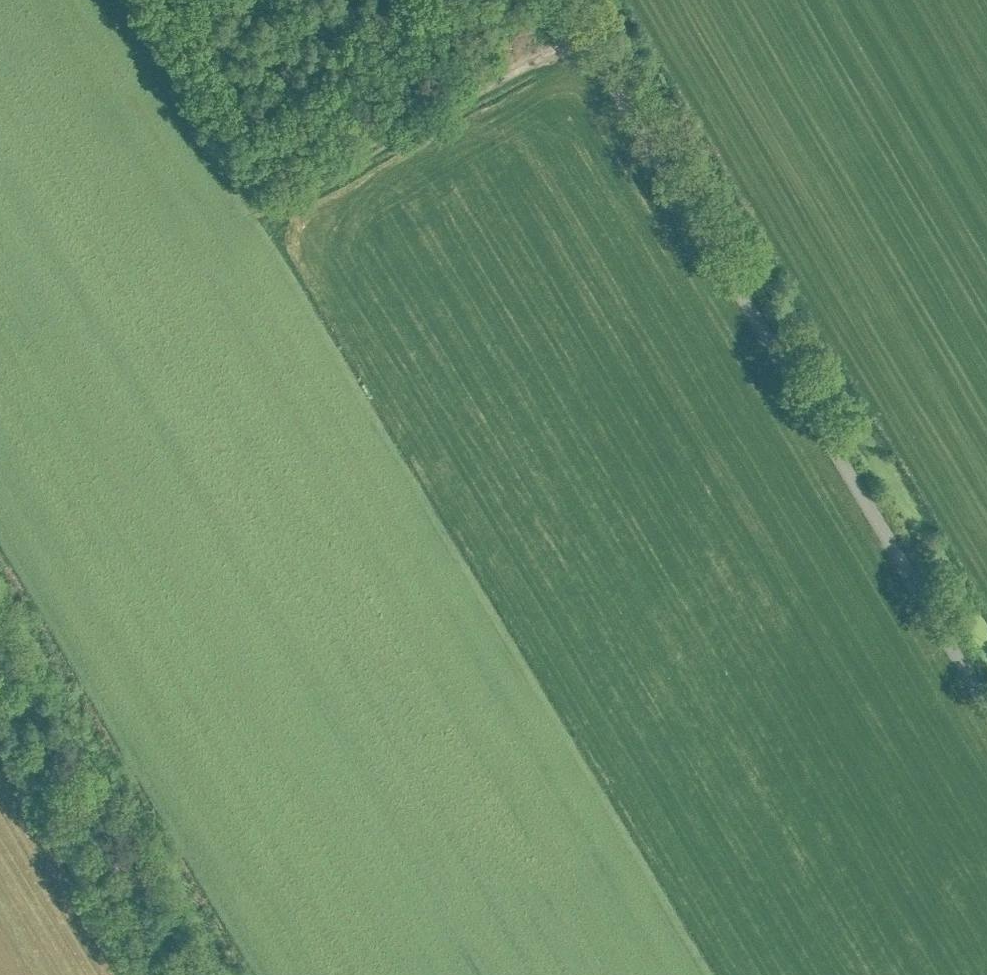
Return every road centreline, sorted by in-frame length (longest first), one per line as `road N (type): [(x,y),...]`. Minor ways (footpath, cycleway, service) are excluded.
road 1 (track): [(986,713),(554,0)]
road 2 (track): [(580,43),(267,204)]

